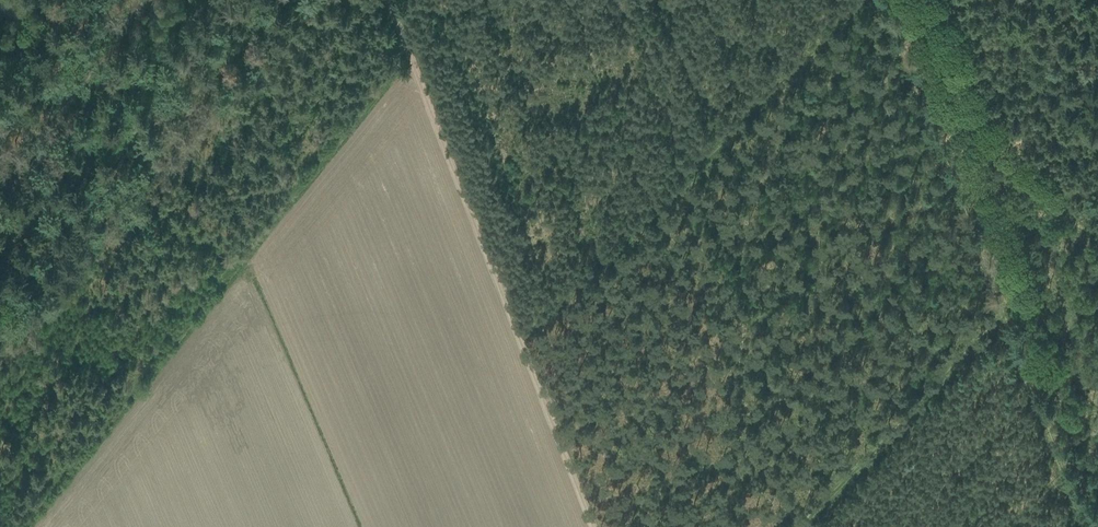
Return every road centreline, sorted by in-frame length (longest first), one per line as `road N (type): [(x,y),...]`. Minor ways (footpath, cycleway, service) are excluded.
road 1 (track): [(870,0),(994,316),(814,526)]
road 2 (track): [(617,526),(382,0)]
road 3 (track): [(905,0),(958,137),(1097,227)]

